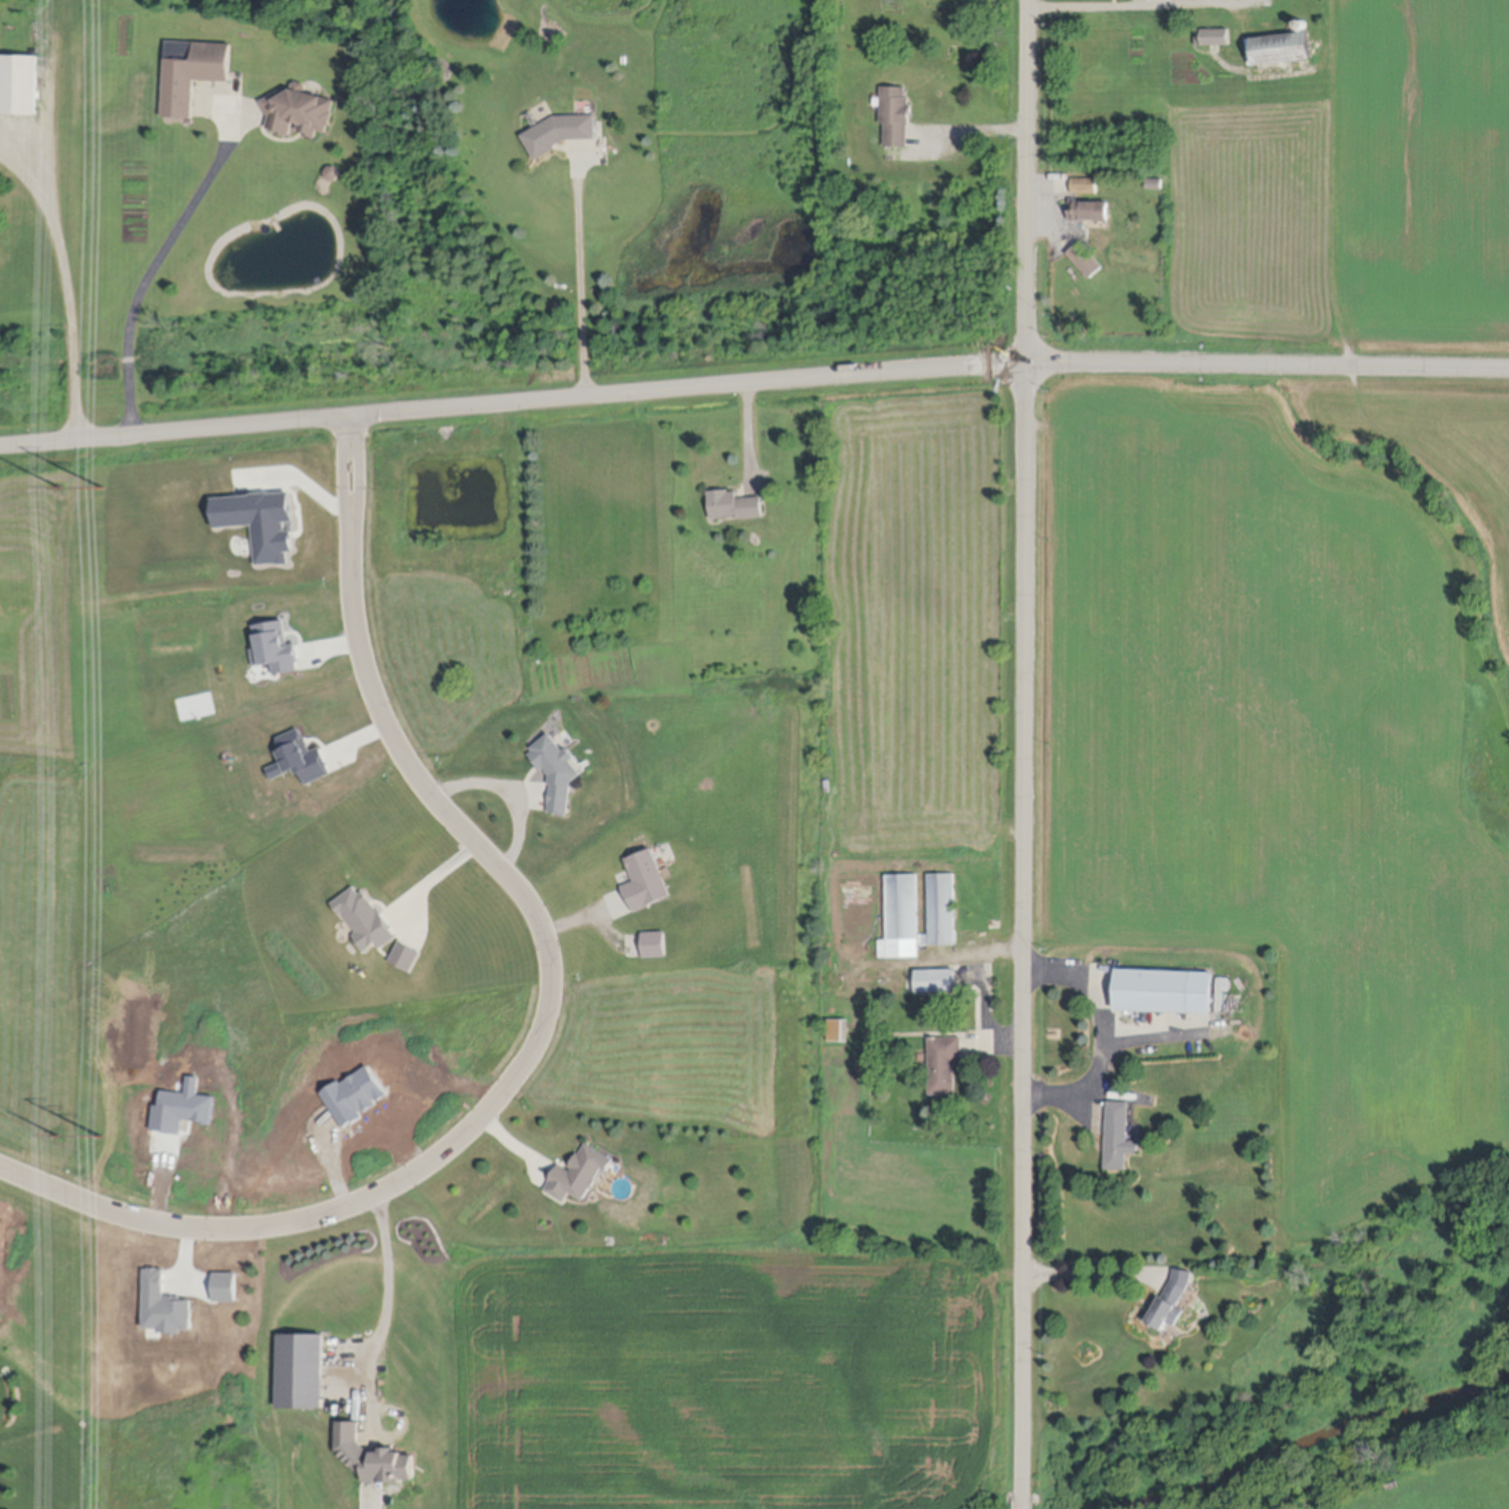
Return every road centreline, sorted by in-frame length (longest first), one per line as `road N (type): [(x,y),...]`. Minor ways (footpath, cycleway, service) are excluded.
road 1 (residential): [(0,446),(1026,363),(1508,364)]
road 2 (residential): [(1025,1508),(1030,0)]
road 3 (residential): [(348,417),(351,618),(381,716),(435,806),(519,888),(551,938),(551,1008),(529,1062),(421,1164),(349,1204),(261,1234),(169,1226),(0,1168)]

